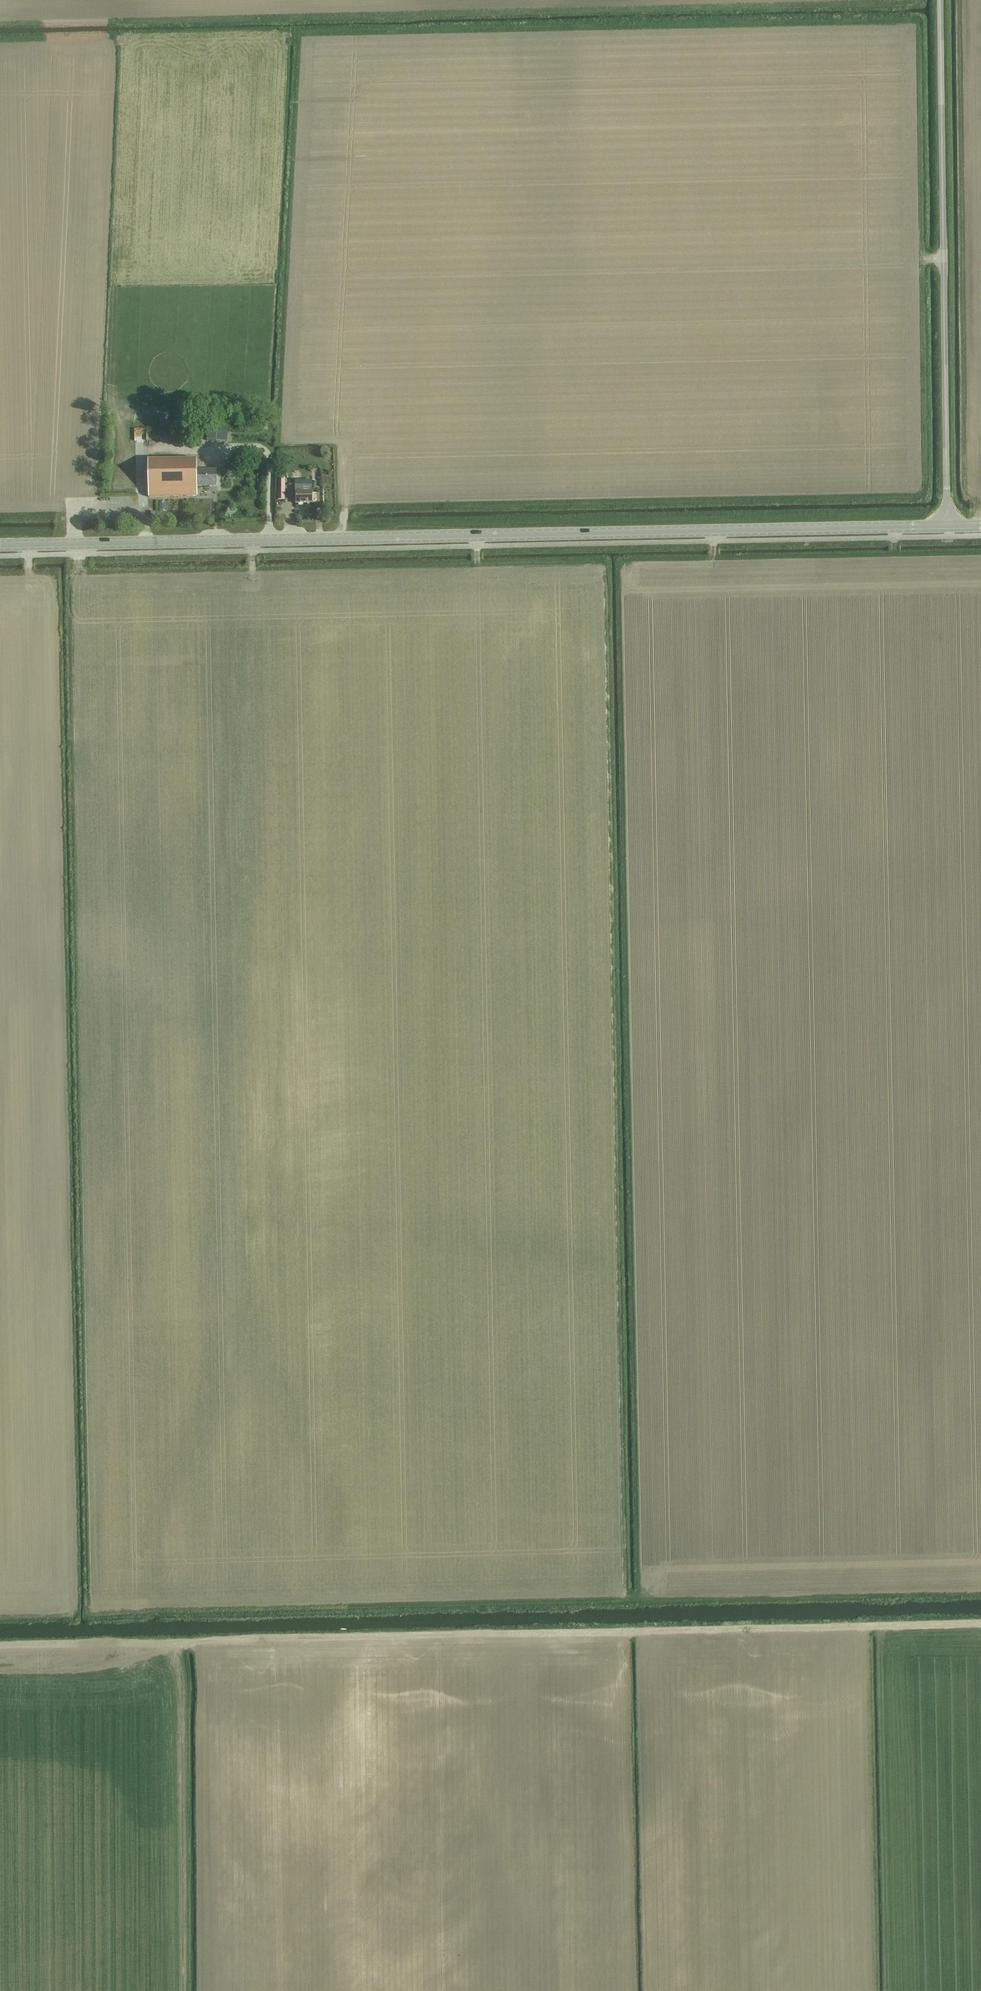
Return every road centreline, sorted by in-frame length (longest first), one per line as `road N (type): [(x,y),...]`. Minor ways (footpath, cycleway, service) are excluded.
road 1 (track): [(0,1646),(980,1624)]
road 2 (tertiary): [(947,526),(0,546)]
road 3 (unclassified): [(947,526),(940,0)]

